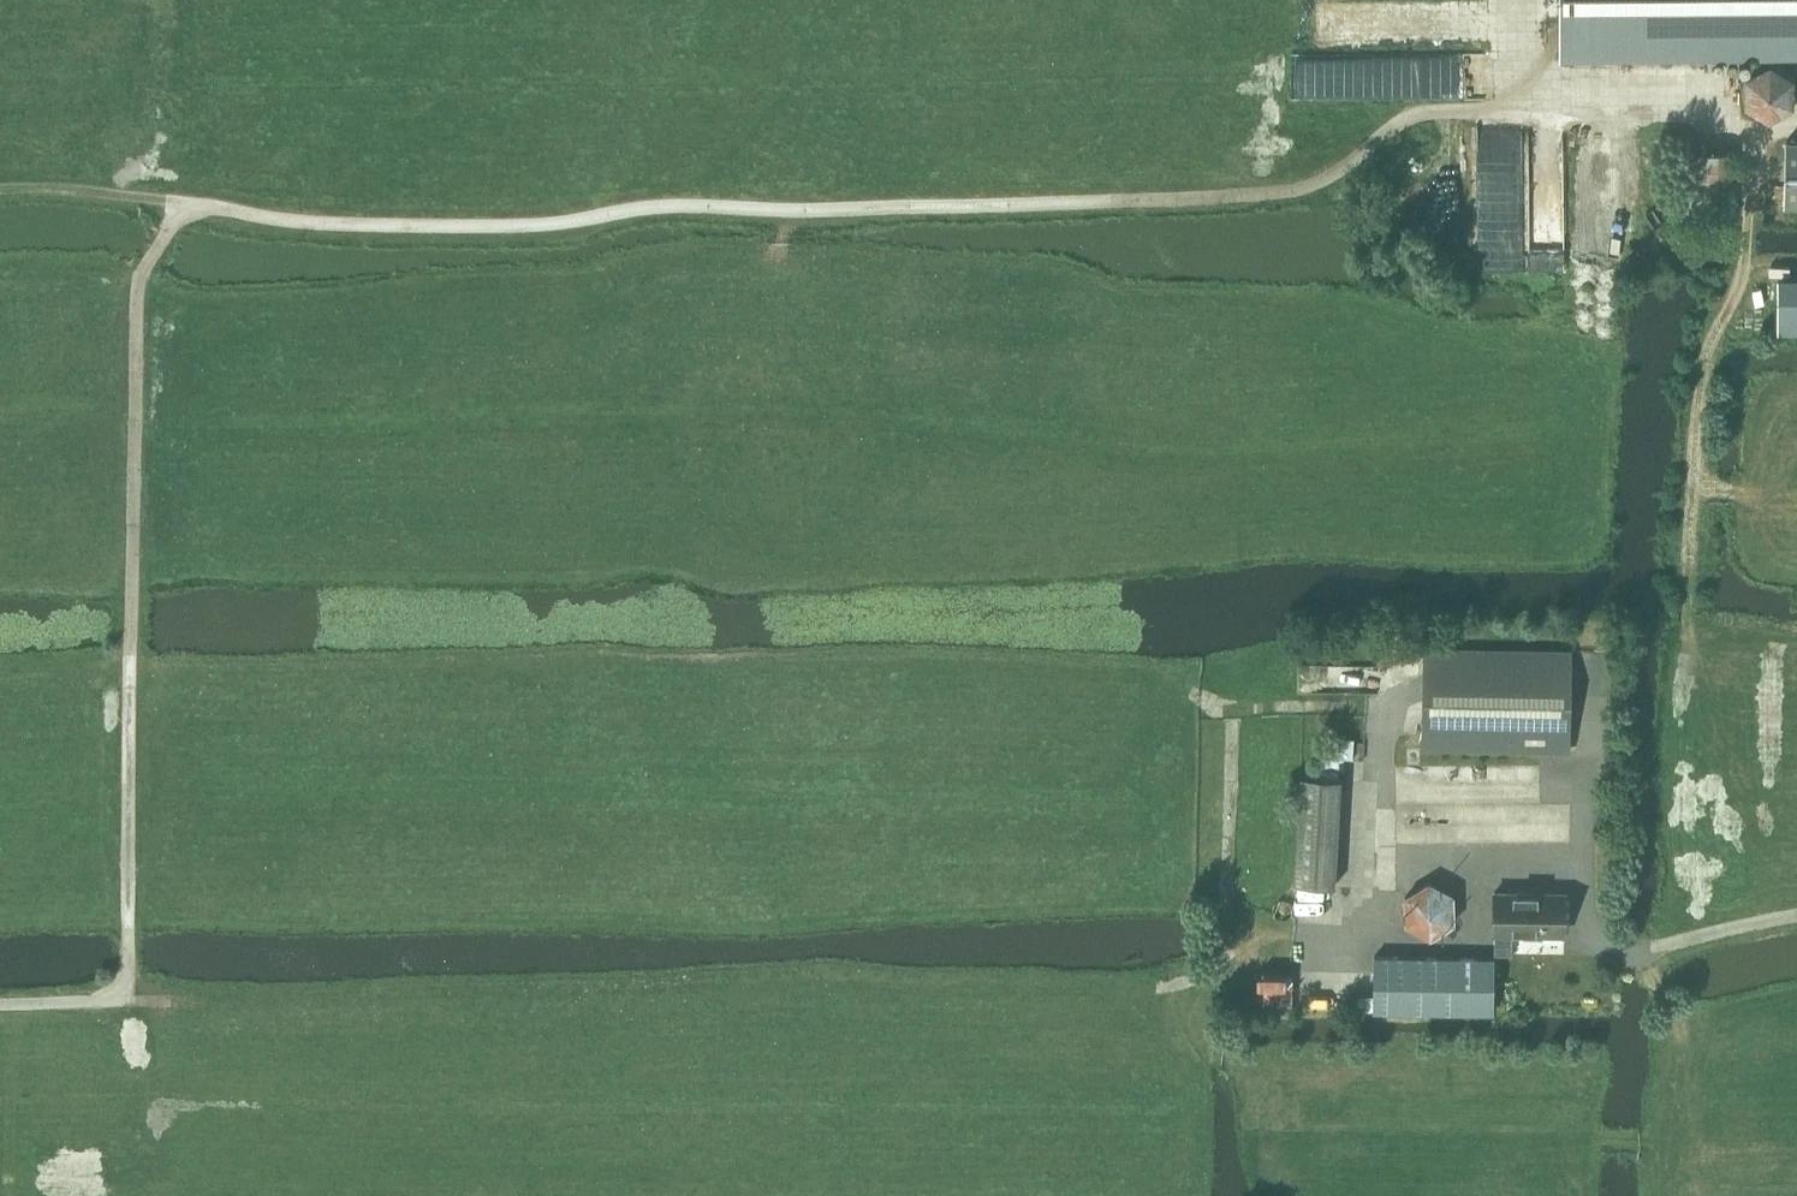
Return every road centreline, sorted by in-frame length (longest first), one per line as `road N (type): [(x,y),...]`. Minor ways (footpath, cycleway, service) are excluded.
road 1 (track): [(1440,112),(1292,192),(1176,199),(664,207),(560,224),(335,223),(114,192),(0,189)]
road 2 (track): [(1303,944),(1235,957),(1178,985),(1129,991),(818,982),(0,1003)]
road 3 (track): [(188,203),(140,278),(128,824)]

